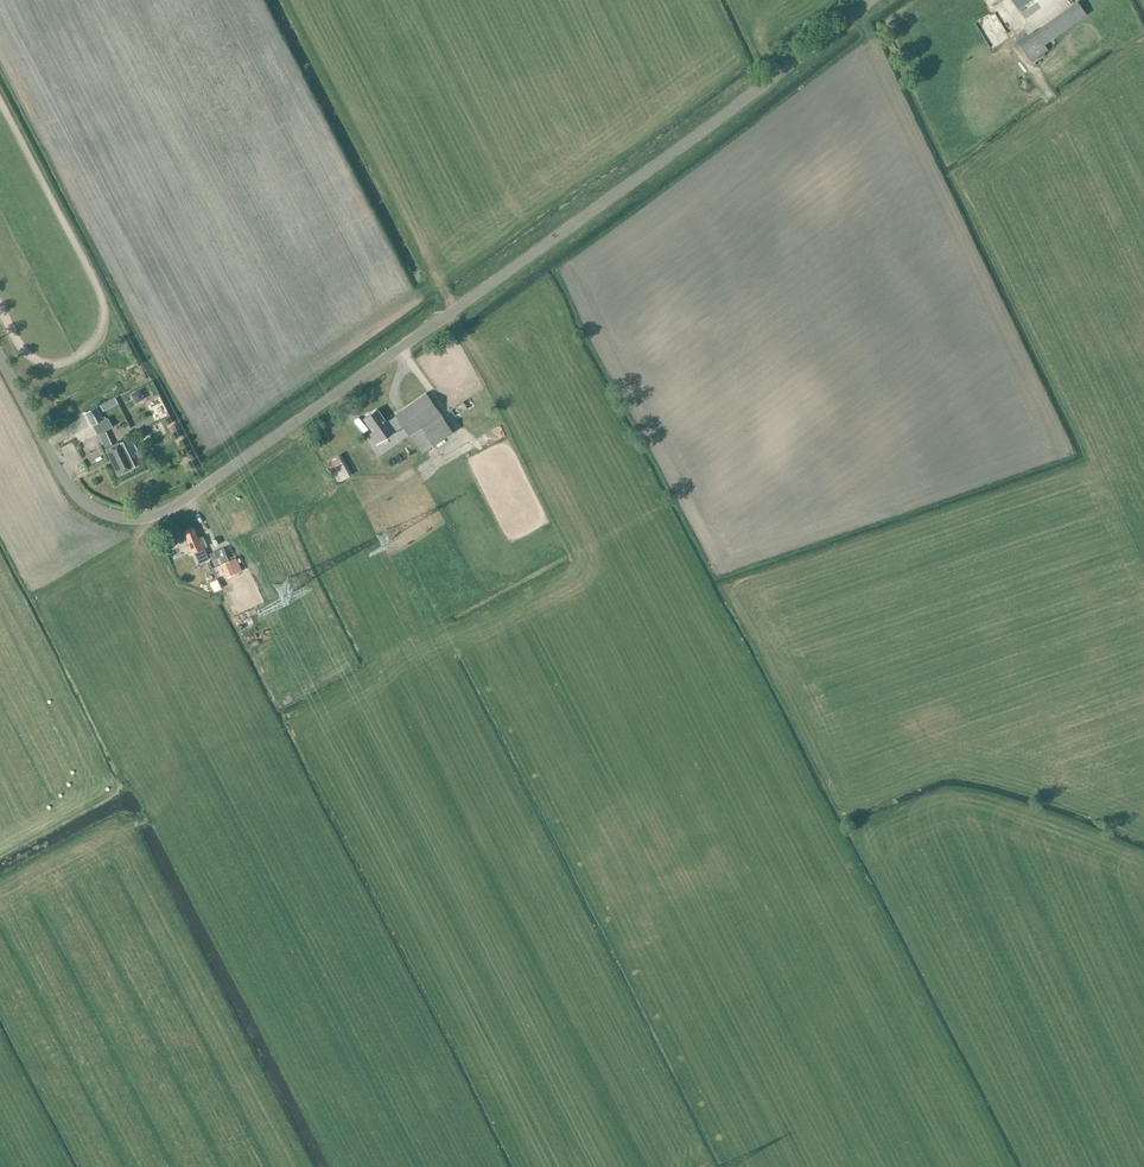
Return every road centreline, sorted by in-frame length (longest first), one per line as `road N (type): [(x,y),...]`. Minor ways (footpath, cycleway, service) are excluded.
road 1 (unclassified): [(0,365),(70,492),(113,518),(152,517),(520,263),(873,0)]

